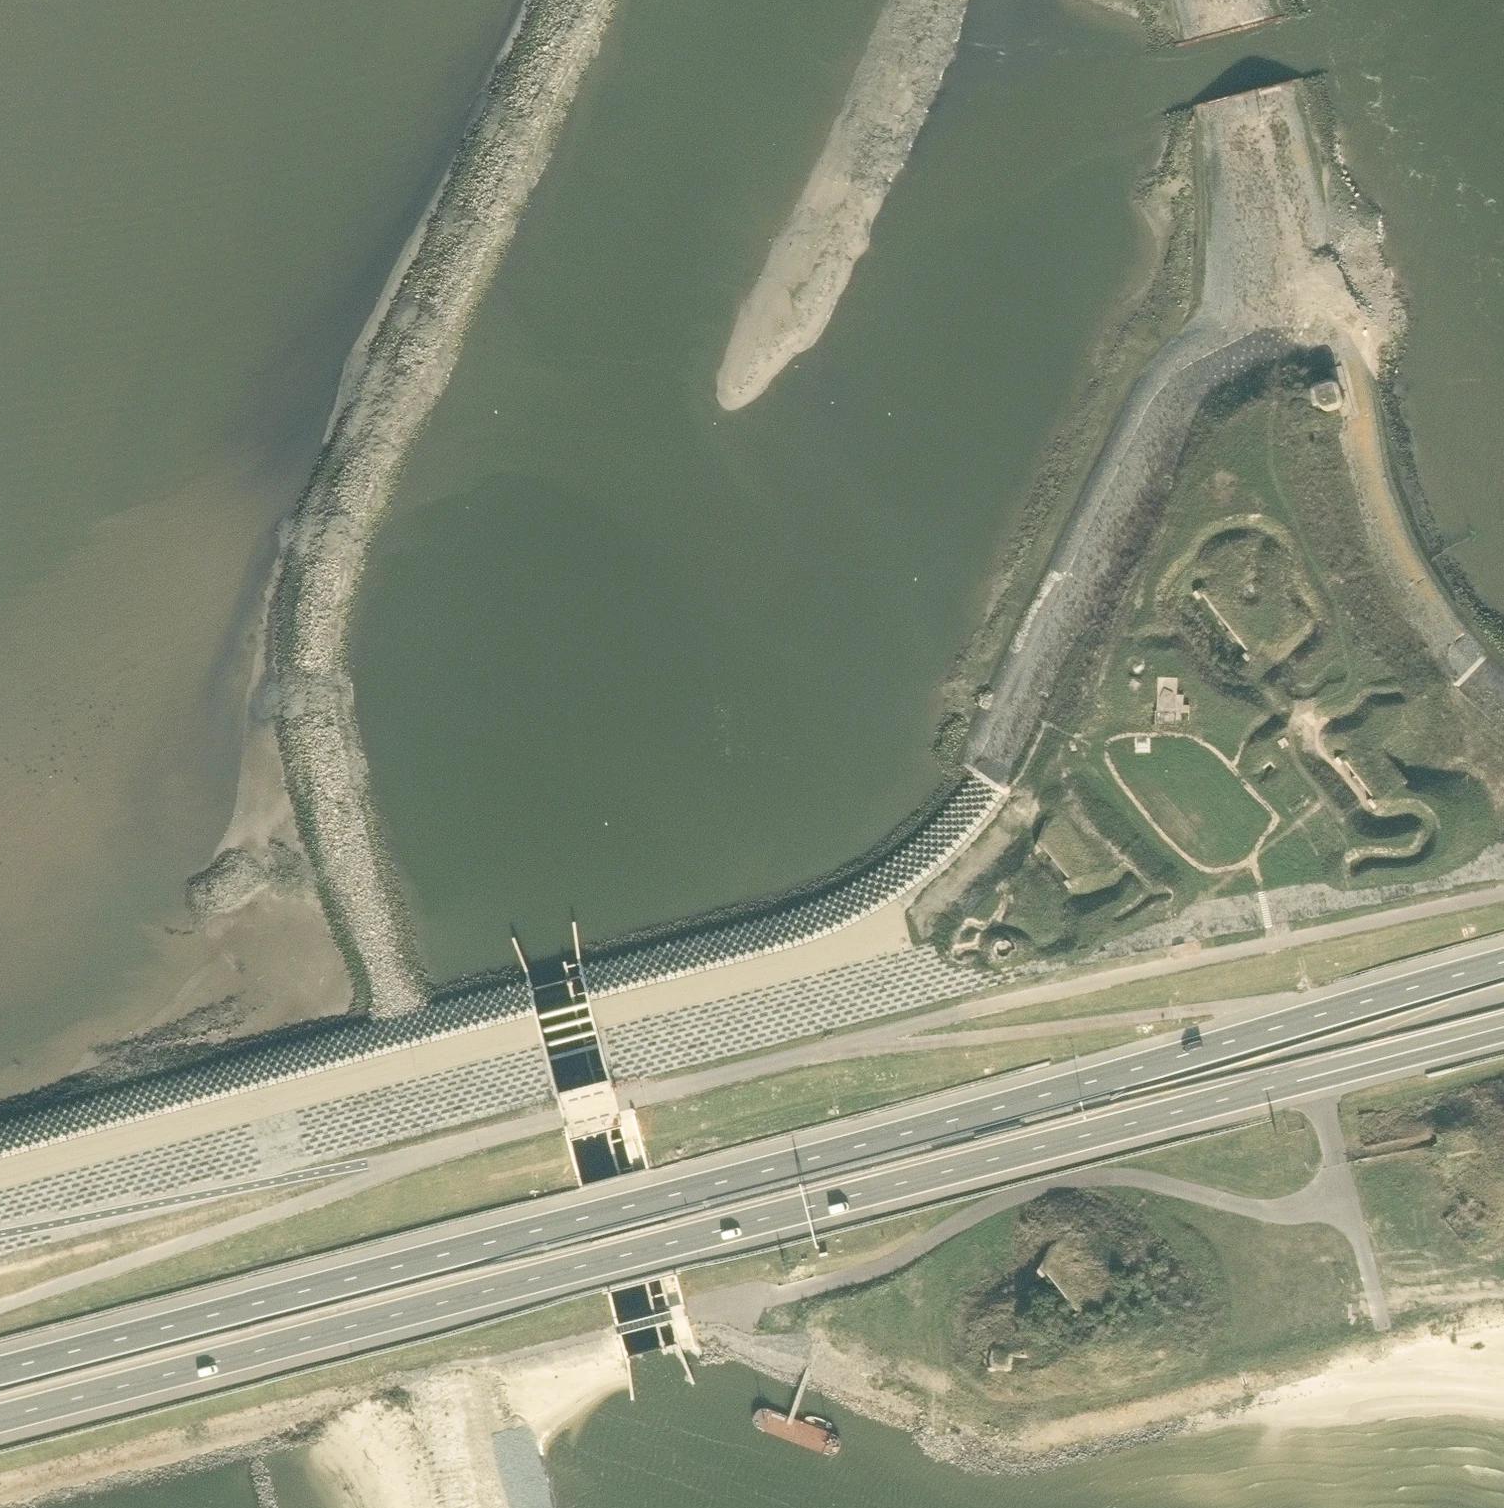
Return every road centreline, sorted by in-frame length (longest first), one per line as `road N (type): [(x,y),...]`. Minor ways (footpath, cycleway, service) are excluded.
road 1 (motorway): [(1160,1061),(0,1371)]
road 2 (motorway): [(0,1417),(1141,1121)]
road 3 (motorway): [(1141,1121),(1503,1026)]
road 4 (motorway): [(1503,965),(1160,1061)]
road 5 (motorway): [(1320,1044),(1503,965)]
road 6 (motorway): [(1141,1121),(1320,1044)]
road 7 (motorway): [(1503,1023),(1320,1044)]
road 8 (motorway): [(1320,1044),(1160,1061)]

